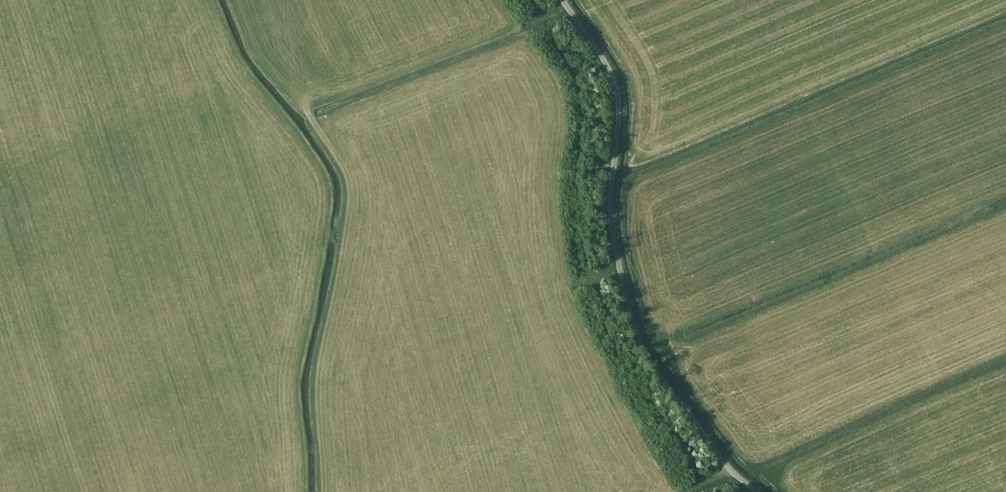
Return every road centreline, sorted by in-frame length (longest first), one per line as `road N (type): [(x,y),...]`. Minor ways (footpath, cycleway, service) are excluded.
road 1 (unclassified): [(757,491),(705,439),(641,347),(612,218),(616,86),(561,0)]

